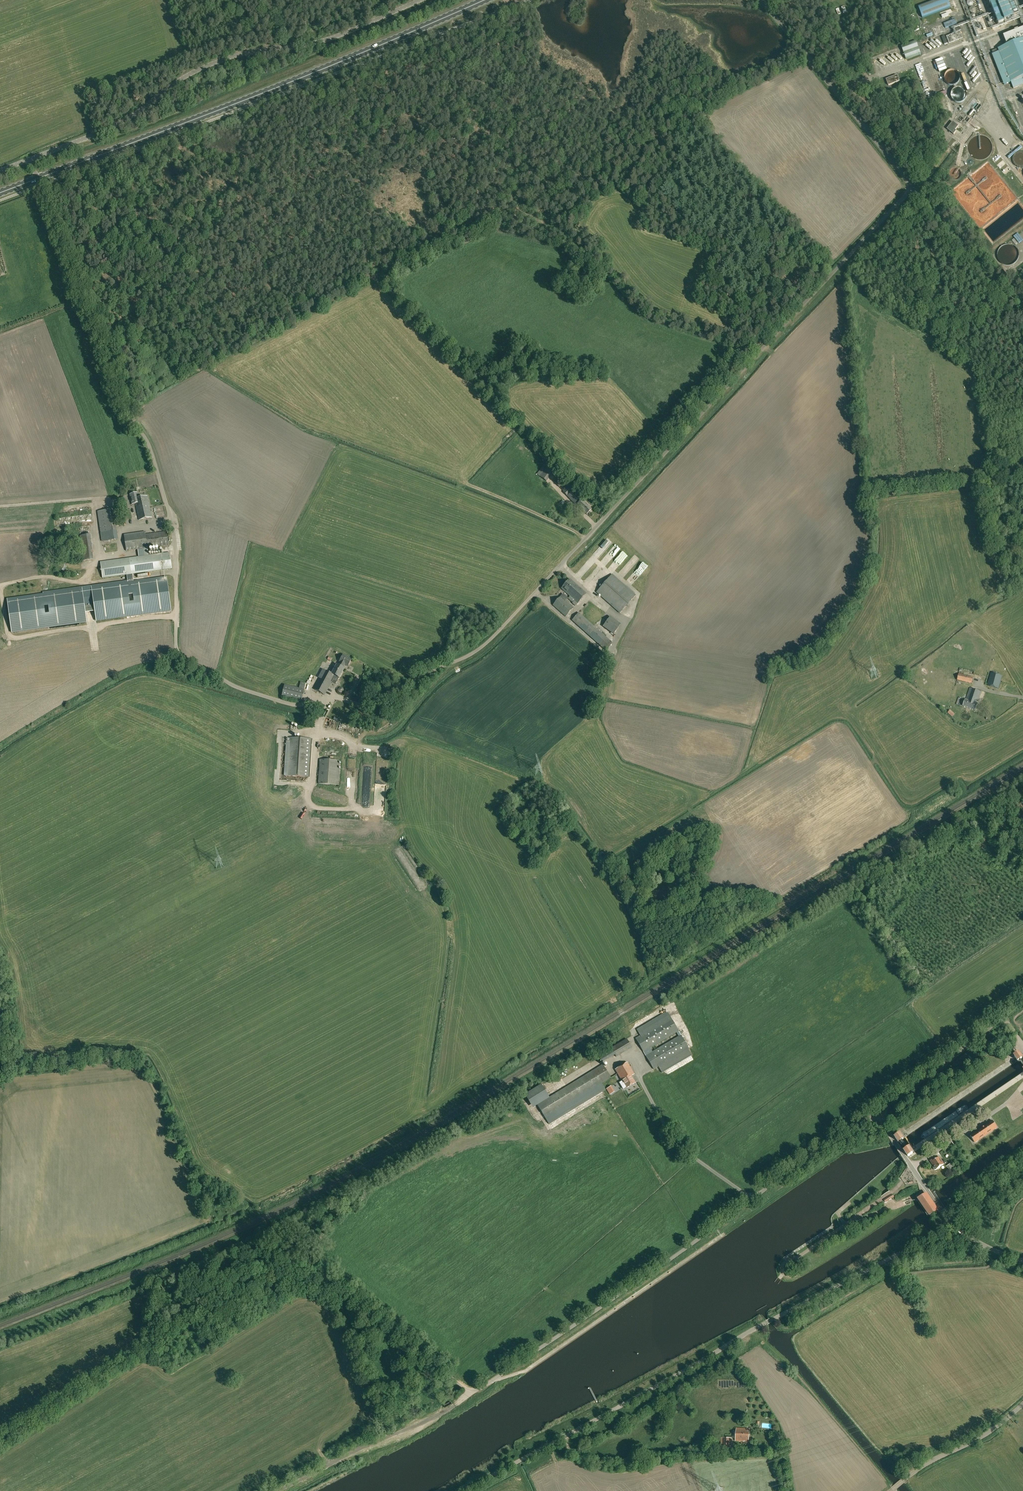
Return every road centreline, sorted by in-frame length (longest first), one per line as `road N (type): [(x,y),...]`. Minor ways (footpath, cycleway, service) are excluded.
road 1 (unclassified): [(912,190),(484,646),(366,702),(339,698)]
road 2 (unclassified): [(0,1444),(125,1359),(294,1264),(317,1269),(473,1391)]
road 3 (unclassified): [(950,1223),(462,1490)]
road 4 (unclassified): [(473,1391),(534,1359),(856,1123),(881,1121)]
road 5 (primary): [(38,178),(482,0)]
road 6 (unclassified): [(31,159),(127,120),(201,68),(340,35),(423,0)]
road 7 (unclassified): [(173,532),(148,444),(126,412),(38,178)]
road 8 (unclassified): [(912,190),(760,0)]
road 9 (track): [(175,616),(10,638),(0,589)]
road 10 (track): [(458,1405),(280,1490)]
road 11 (unclassified): [(881,1121),(886,1106),(1022,1000)]
road 12 (unclassified): [(1022,326),(912,190)]
road 13 (unclassified): [(890,1490),(1022,1405)]
road 14 (unclassified): [(950,1223),(881,1121)]

